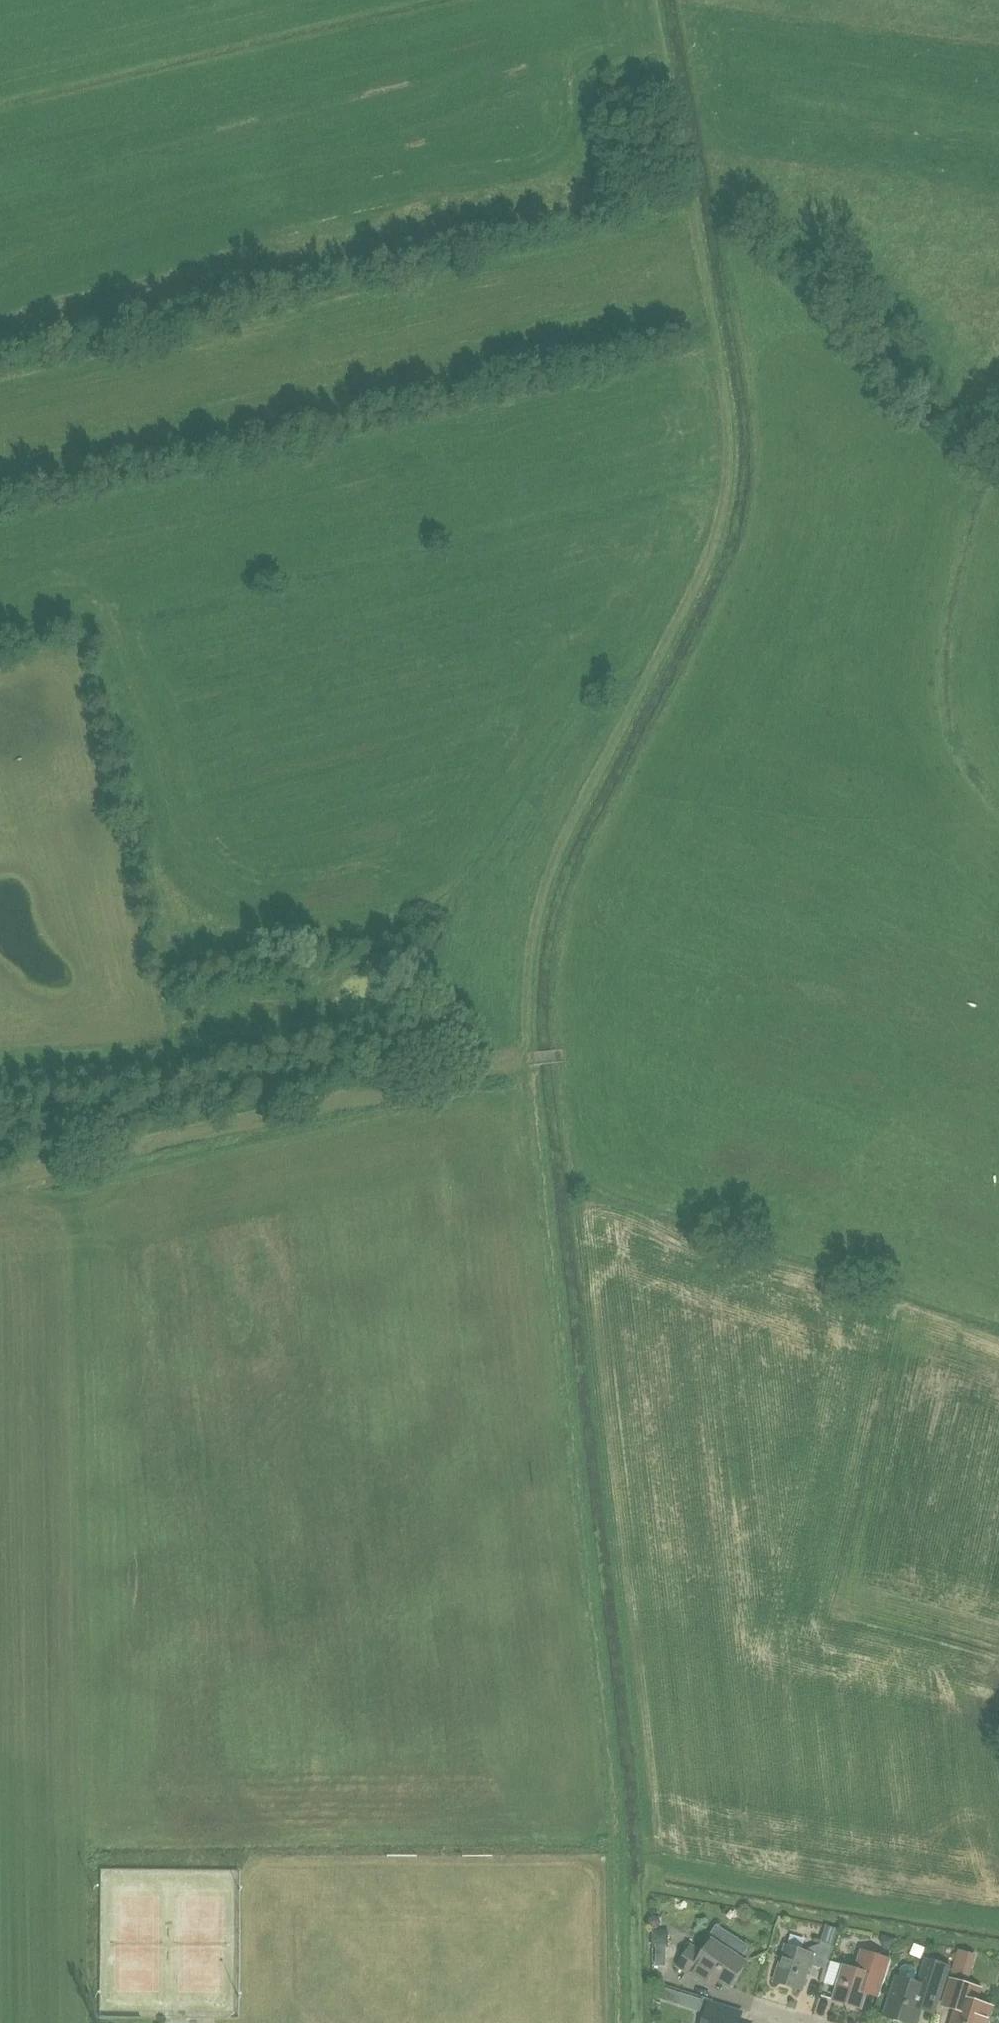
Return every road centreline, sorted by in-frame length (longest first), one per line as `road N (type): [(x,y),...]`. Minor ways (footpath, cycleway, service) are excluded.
road 1 (track): [(647,0),(724,397),(718,470),(674,613),(548,856),(520,940),(522,1060)]
road 2 (track): [(522,1060),(544,1172),(603,1654),(619,2022)]
road 3 (track): [(522,1060),(0,1180)]

